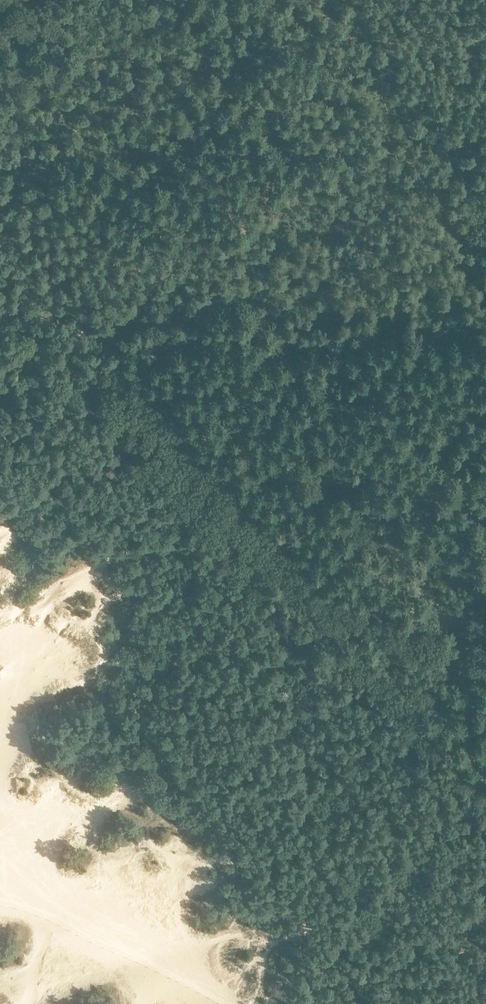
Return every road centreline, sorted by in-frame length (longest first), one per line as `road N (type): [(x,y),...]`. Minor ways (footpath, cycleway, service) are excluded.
road 1 (track): [(485,821),(254,586)]
road 2 (track): [(286,588),(329,568),(376,477),(424,420),(485,396)]
road 3 (track): [(286,588),(485,666)]
road 4 (track): [(372,54),(465,171),(485,226)]

